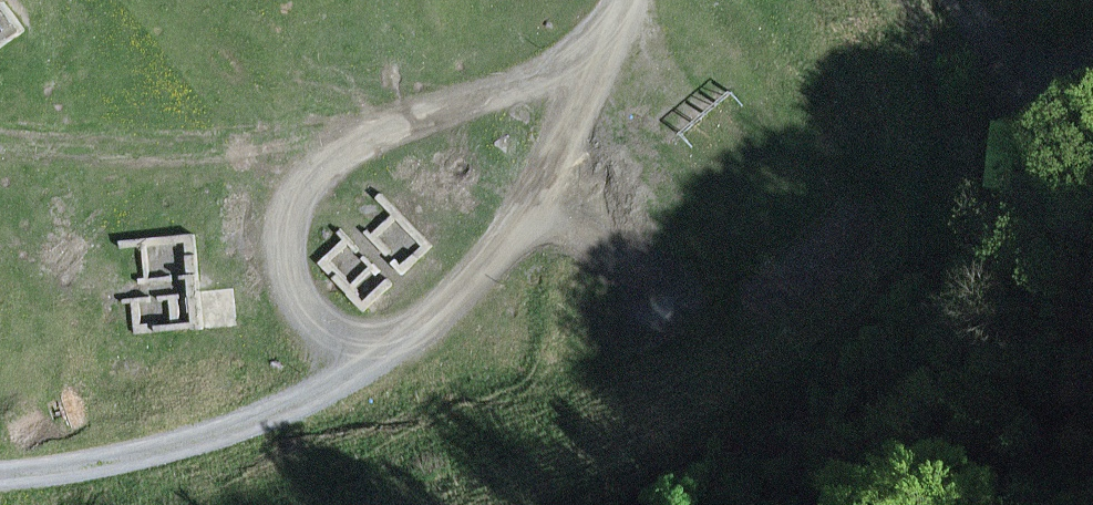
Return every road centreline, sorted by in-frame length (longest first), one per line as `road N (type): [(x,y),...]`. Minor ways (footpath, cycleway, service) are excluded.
road 1 (track): [(0,482),(133,464),(339,378),(453,316),(598,59),(617,0)]
road 2 (track): [(598,59),(449,94),(315,158),(268,243),(339,378)]
road 3 (track): [(959,0),(1039,79),(1092,65)]

